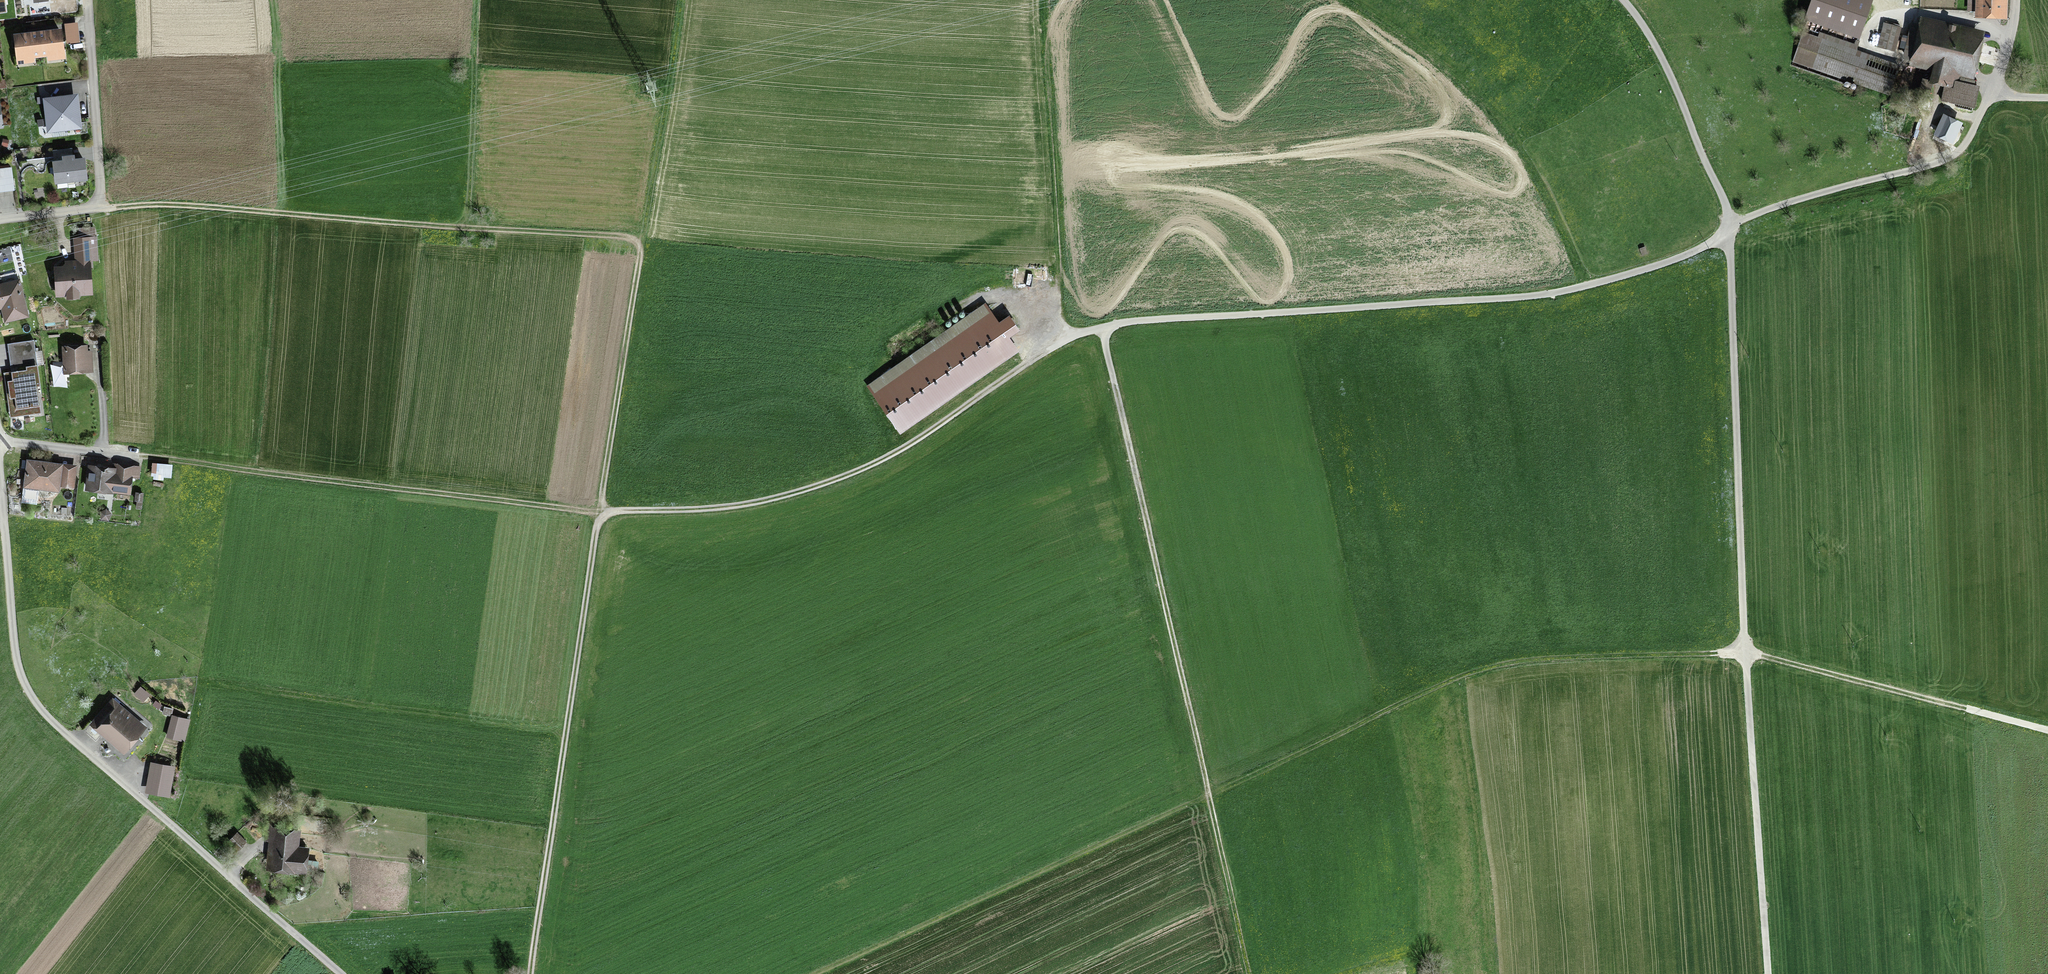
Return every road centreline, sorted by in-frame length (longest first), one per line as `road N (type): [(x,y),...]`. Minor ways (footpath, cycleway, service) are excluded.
road 1 (track): [(2047,732),(1745,652),(1497,665),(814,973)]
road 2 (track): [(97,208),(641,241),(599,521),(542,506),(139,458)]
road 3 (track): [(528,973),(599,521),(615,512),(758,504),(843,479),(920,438),(1046,351)]
road 4 (unclassified): [(1728,229),(1768,973)]
road 5 (unclassified): [(1728,229),(1679,258),(1563,291),(1129,322),(1046,351)]
road 6 (track): [(1101,328),(1248,973)]
road 7 (unclassified): [(338,973),(33,697),(15,643),(0,473)]
road 8 (track): [(1586,286),(1544,191),(1507,134),(1450,72),(1346,0)]
road 9 (track): [(1064,341),(1042,0)]
road 10 (unclassified): [(1989,95),(1968,141),(1950,159),(1788,203),(1728,229)]
road 11 (residential): [(0,219),(97,208),(87,0)]
road 12 (track): [(1453,679),(1490,973)]
road 13 (unclassified): [(1623,0),(1675,86),(1728,229)]
road 14 (track): [(641,241),(672,33)]
road 15 (residential): [(139,458),(0,442)]

